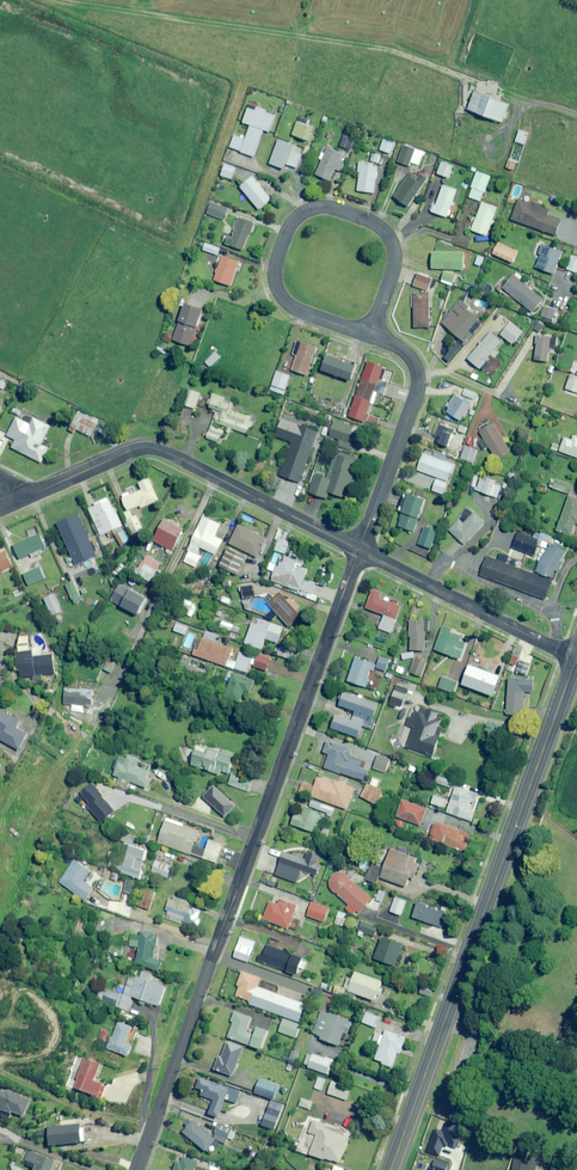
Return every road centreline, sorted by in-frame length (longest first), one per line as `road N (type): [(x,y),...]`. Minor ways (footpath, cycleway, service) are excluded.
road 1 (residential): [(136,1169),(360,550)]
road 2 (primary): [(576,659),(391,1169)]
road 3 (tertiary): [(360,550),(145,448),(15,502)]
road 4 (residential): [(369,334),(294,307),(280,294),(273,266),(296,217),(324,206),(376,225),(391,240),(391,279)]
road 5 (residential): [(360,550),(418,379),(411,360),(369,334)]
road 6 (tertiary): [(576,659),(360,550)]

